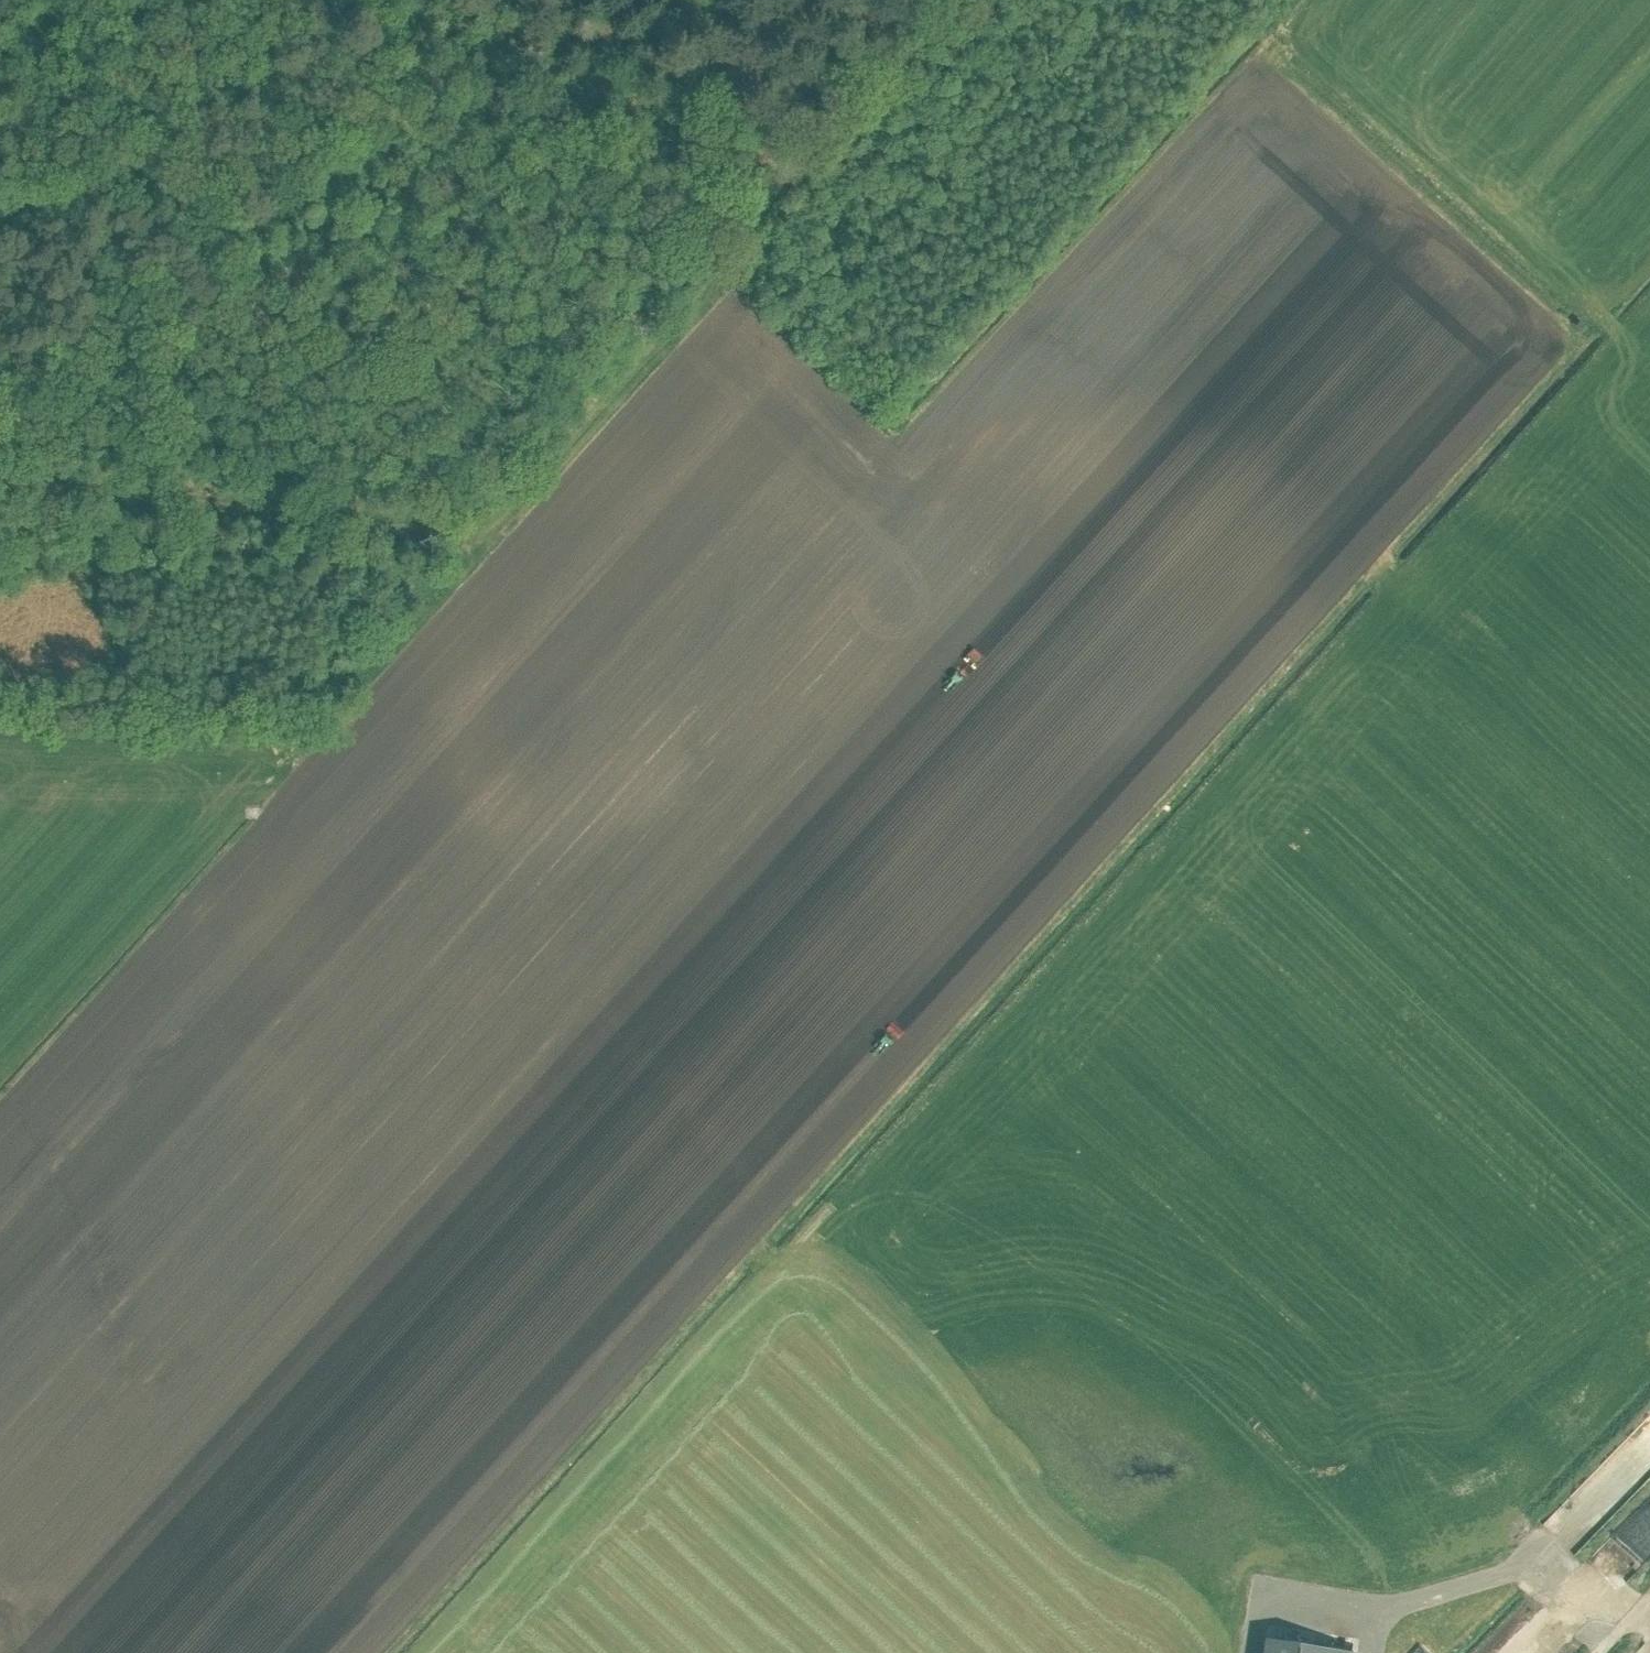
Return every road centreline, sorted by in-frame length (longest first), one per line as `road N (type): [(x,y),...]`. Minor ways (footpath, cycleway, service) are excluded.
road 1 (track): [(0,477),(320,518),(484,524),(512,506),(955,0)]

